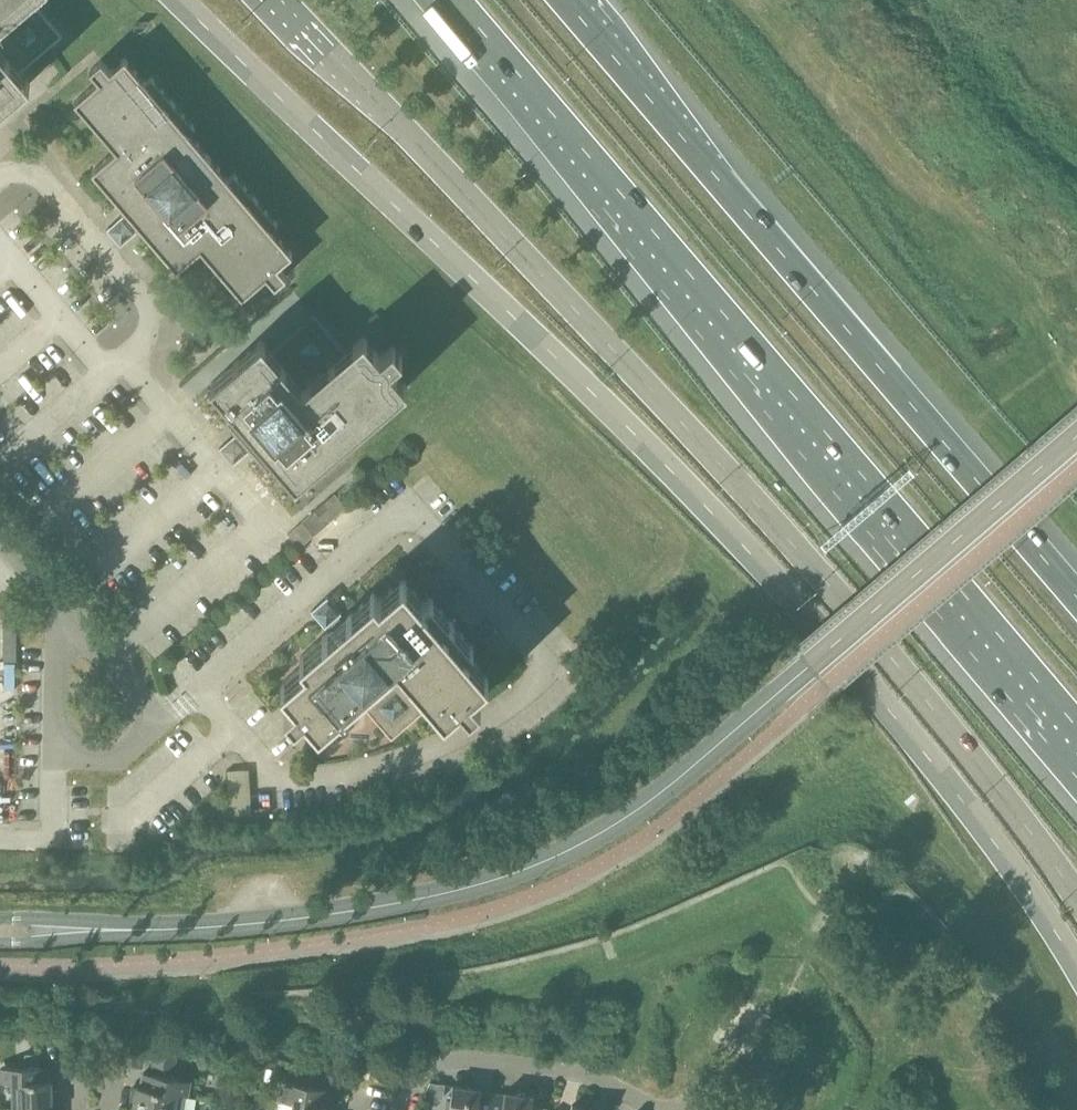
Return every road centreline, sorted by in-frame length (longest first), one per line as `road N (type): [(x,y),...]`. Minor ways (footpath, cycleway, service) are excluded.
road 1 (primary): [(180,0),(635,433),(817,626),(954,790),(1076,966)]
road 2 (secondary): [(0,929),(170,930),(310,916),(455,890),(537,863),(646,802),(1076,436)]
road 3 (primary): [(1076,898),(844,602),(281,0)]
road 4 (motorway): [(448,0),(1076,754)]
road 5 (motorway): [(1076,598),(568,0)]
road 6 (residential): [(404,1107),(426,1067),(453,1057),(588,1071),(668,1109)]

